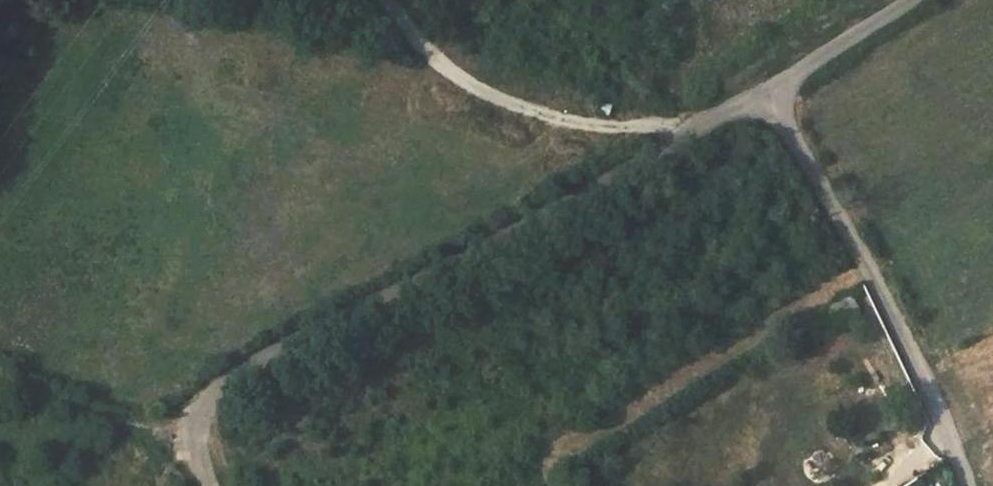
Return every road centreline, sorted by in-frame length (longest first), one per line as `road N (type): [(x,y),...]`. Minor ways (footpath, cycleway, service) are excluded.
road 1 (unclassified): [(212,485),(189,439),(194,412),(220,382),(765,96)]
road 2 (residential): [(765,96),(900,329),(973,485)]
road 3 (track): [(702,130),(597,126),(506,104),(429,59),(386,0)]
road 4 (unclassified): [(765,96),(914,0)]

